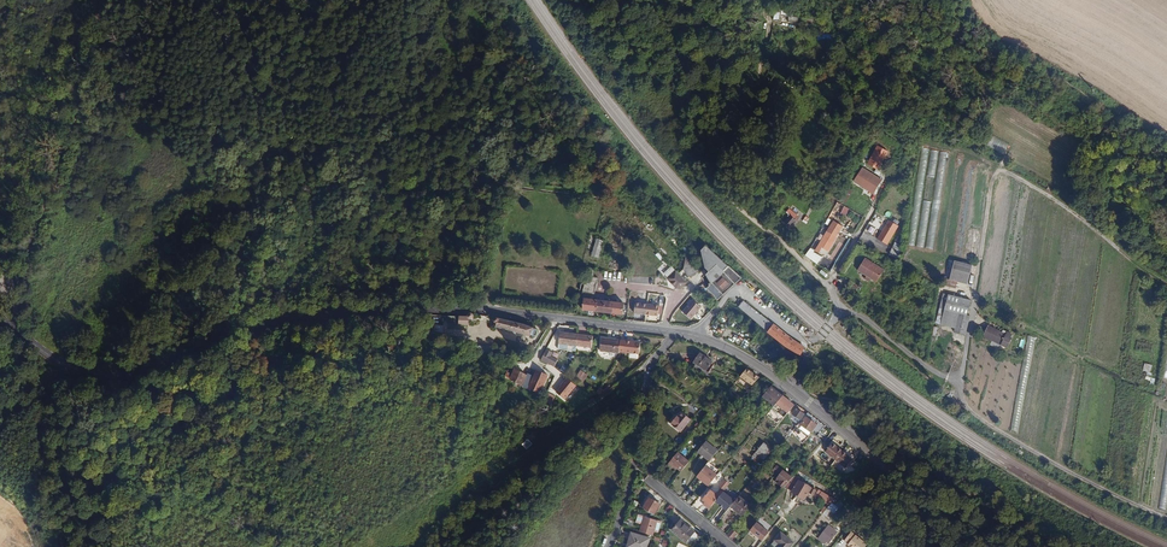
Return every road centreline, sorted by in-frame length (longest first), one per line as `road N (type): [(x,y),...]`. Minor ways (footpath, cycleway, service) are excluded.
road 1 (secondary): [(0,320),(59,362),(113,377),(270,321),(340,311),(453,308),(677,332)]
road 2 (track): [(769,10),(756,102),(720,180),(726,195),(829,289),(910,141)]
road 3 (track): [(760,66),(806,83),(900,140),(978,153),(1166,280)]
road 4 (secondary): [(997,546),(760,368),(695,336)]
road 5 (track): [(1166,519),(980,418),(964,403),(960,385)]
road 6 (residential): [(677,332),(648,371),(640,441),(609,546)]
road 7 (track): [(960,385),(995,174),(1003,168)]
road 8 (unclassified): [(695,336),(734,292),(811,342),(839,310)]
road 9 (track): [(839,310),(865,318),(960,385)]

